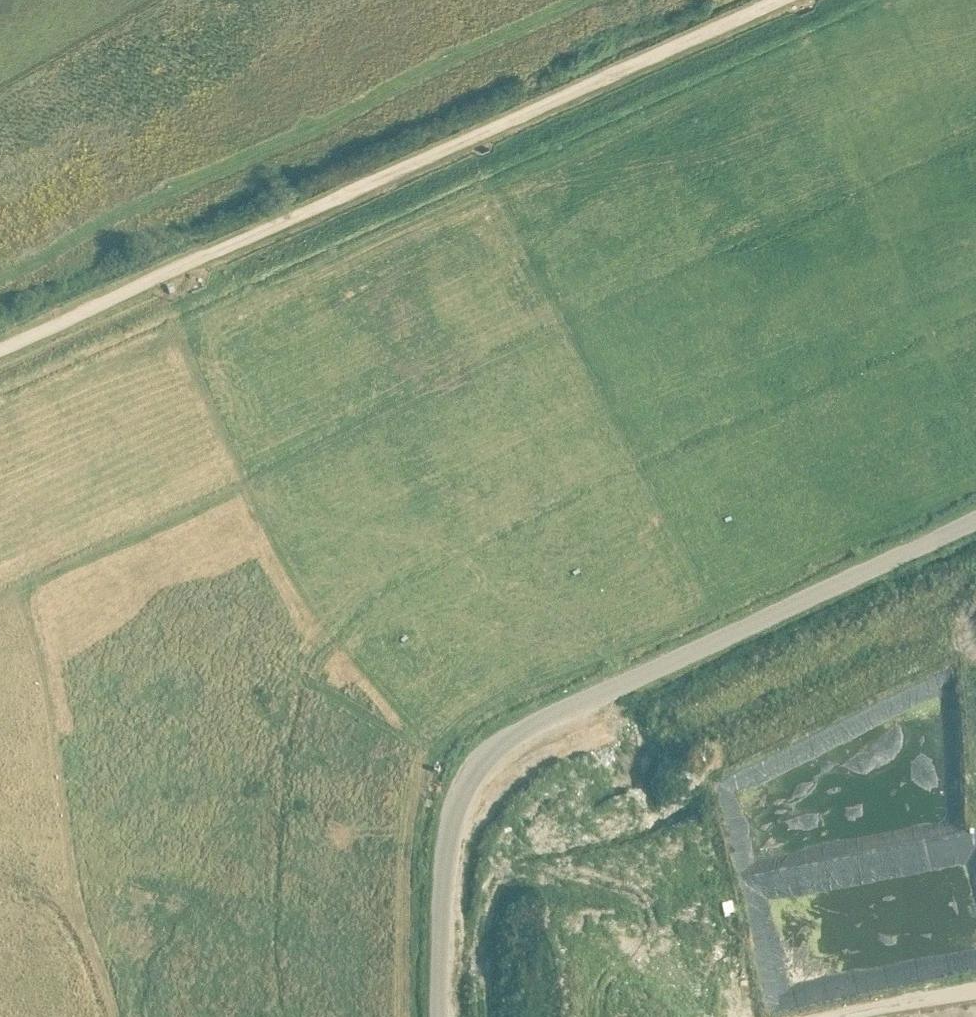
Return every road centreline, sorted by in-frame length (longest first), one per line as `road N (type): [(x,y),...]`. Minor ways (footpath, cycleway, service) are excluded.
road 1 (track): [(773,0),(0,348)]

